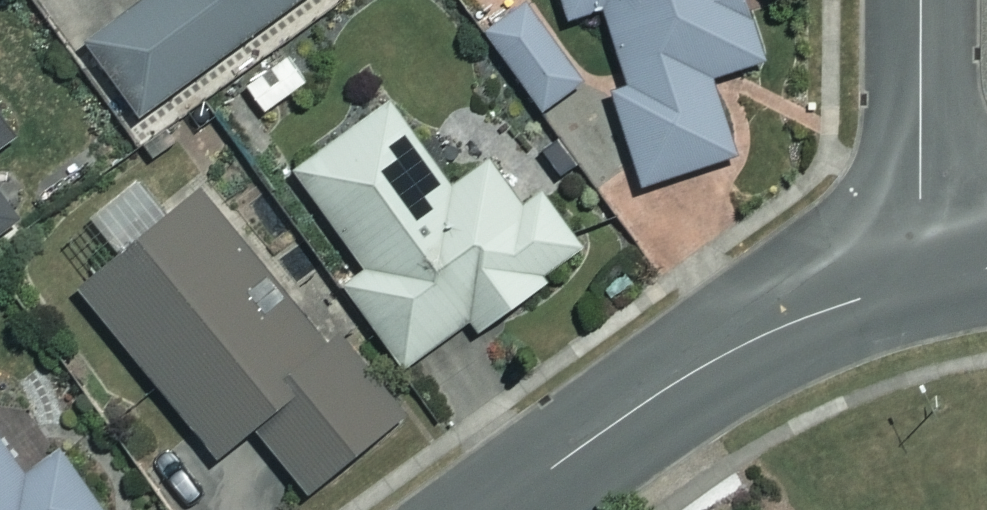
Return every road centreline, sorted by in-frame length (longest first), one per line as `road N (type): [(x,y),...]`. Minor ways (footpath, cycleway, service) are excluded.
road 1 (residential): [(498,509),(707,364),(801,317),(921,280)]
road 2 (residential): [(921,280),(923,0)]

